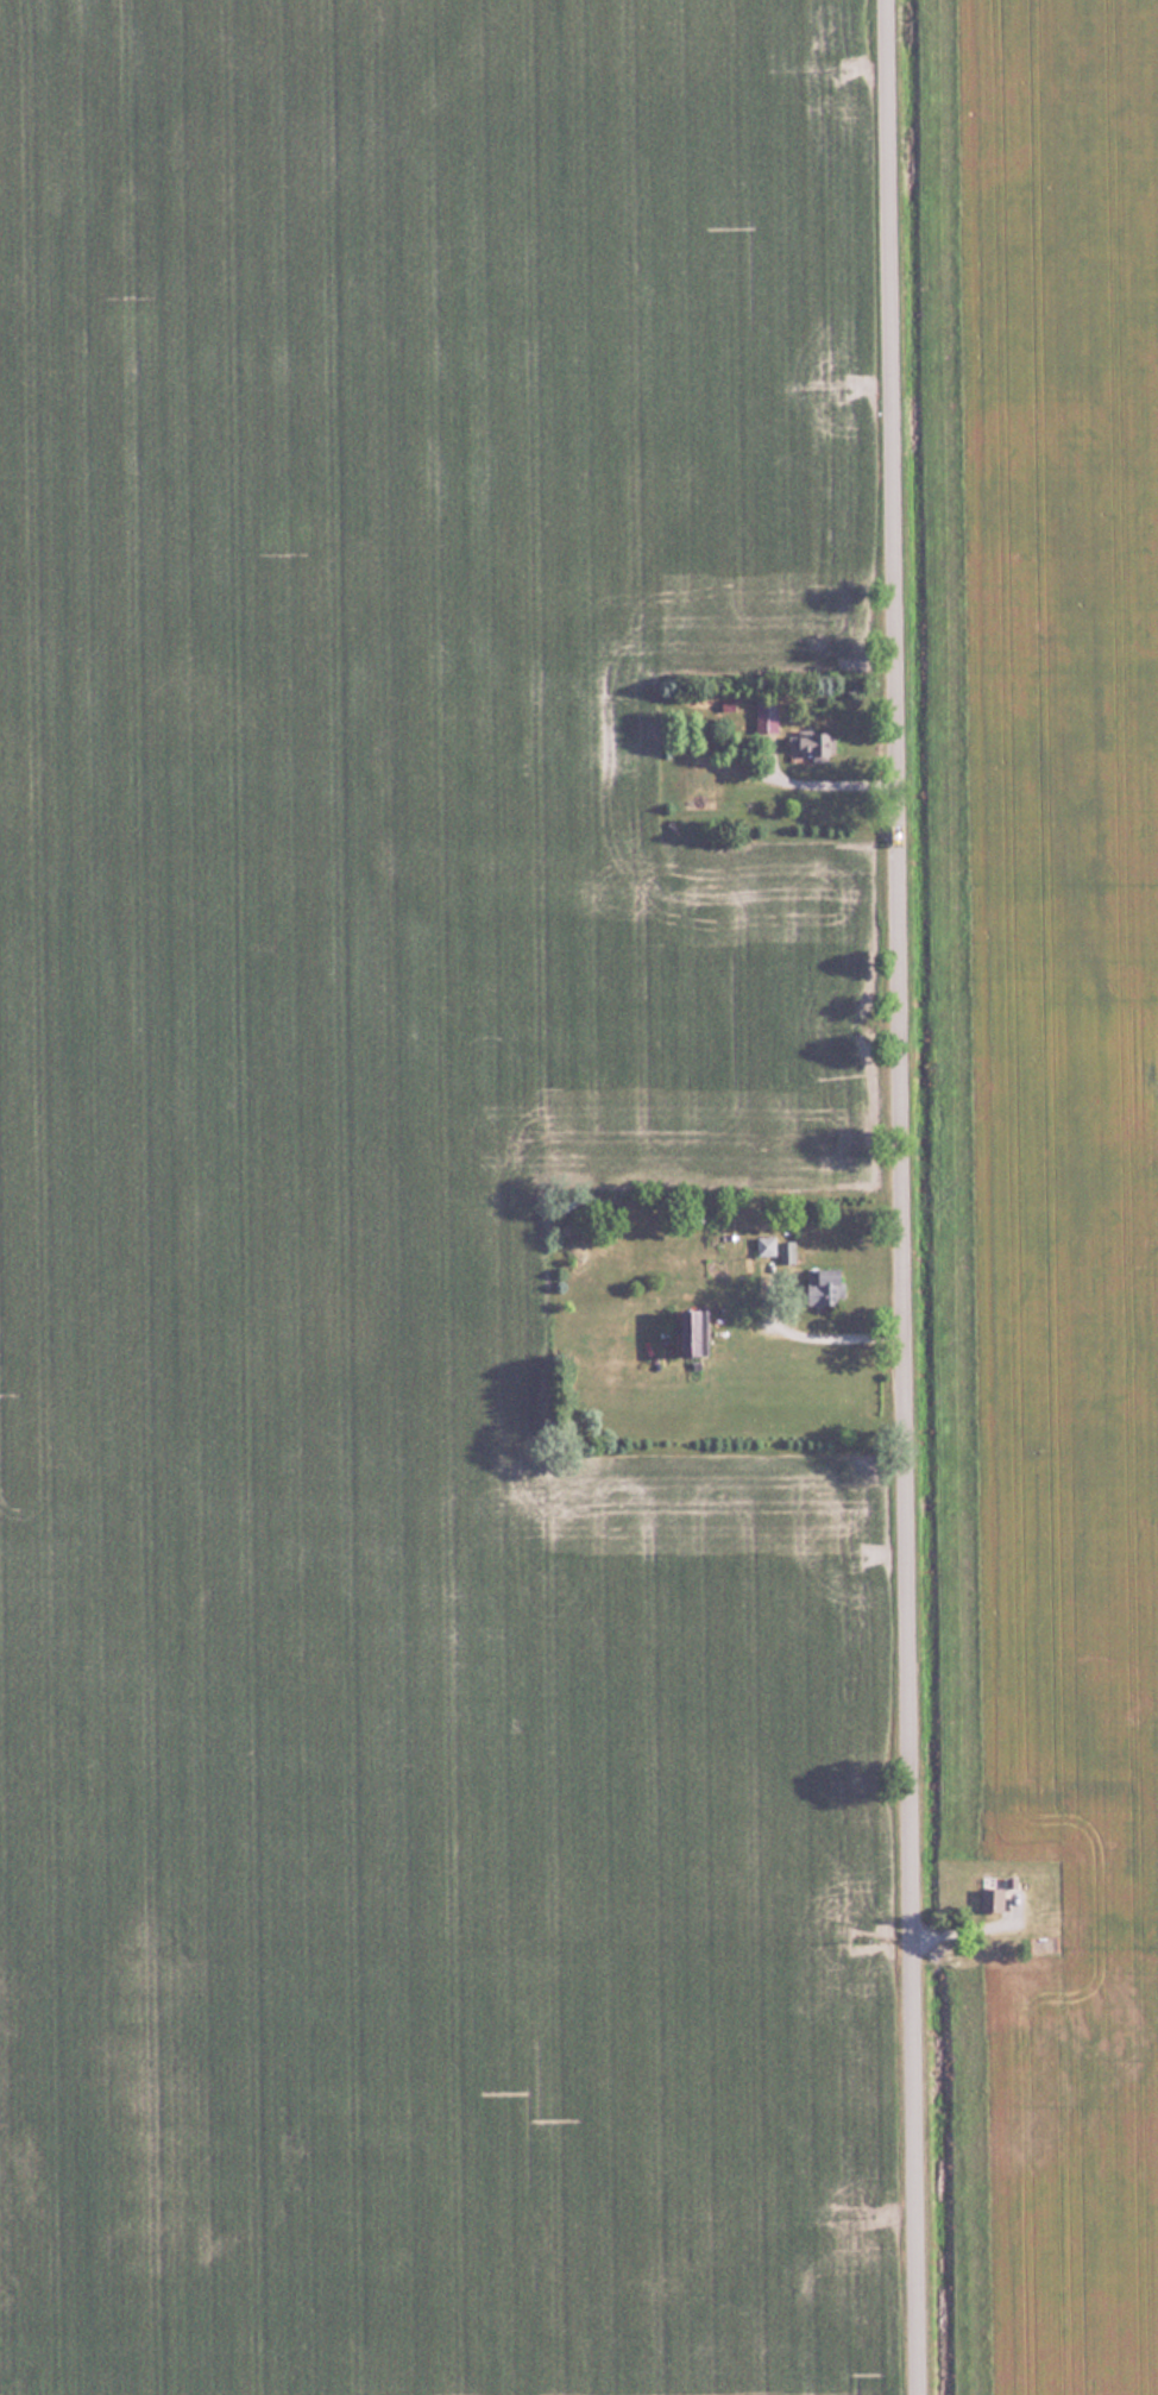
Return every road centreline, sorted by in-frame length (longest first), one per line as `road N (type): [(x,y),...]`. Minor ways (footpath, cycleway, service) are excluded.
road 1 (residential): [(920,2394),(888,0)]

